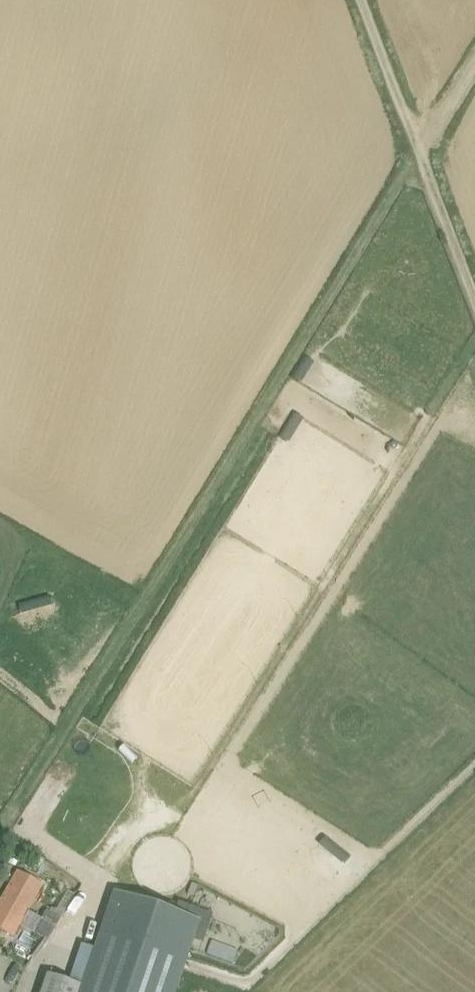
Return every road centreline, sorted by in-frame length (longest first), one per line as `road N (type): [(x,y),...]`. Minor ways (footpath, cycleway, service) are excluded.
road 1 (track): [(417,149),(0,825)]
road 2 (track): [(474,294),(364,0)]

